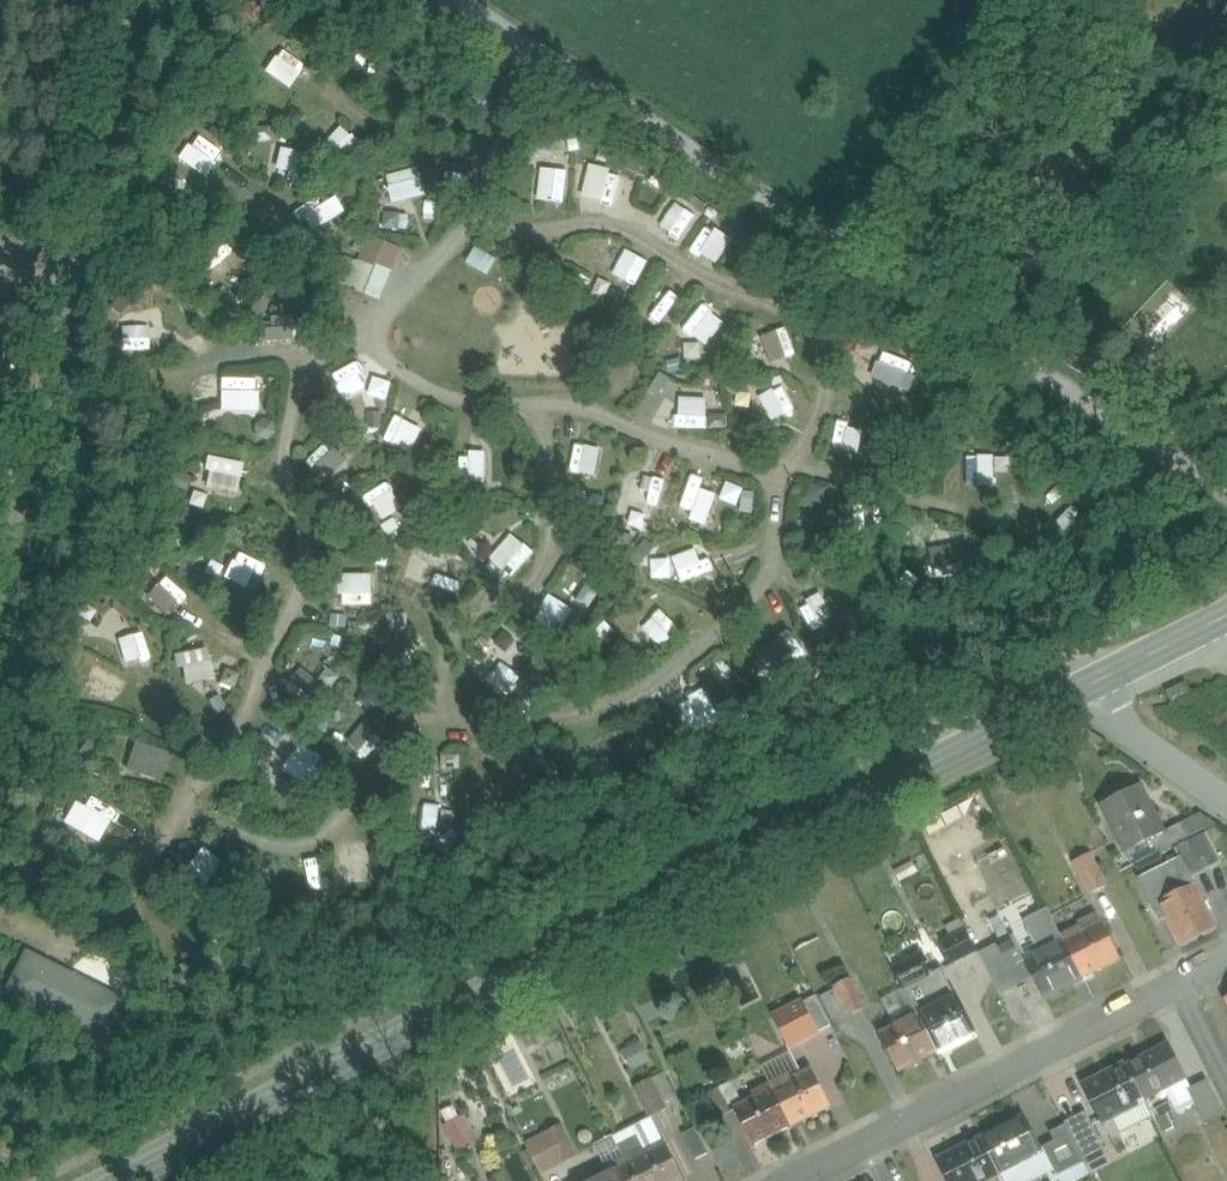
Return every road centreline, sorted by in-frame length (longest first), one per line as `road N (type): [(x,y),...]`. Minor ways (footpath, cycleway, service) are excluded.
road 1 (secondary): [(1077,694),(114,1180)]
road 2 (unclassified): [(1226,489),(462,0)]
road 3 (unclassified): [(0,596),(137,0)]
road 4 (residential): [(795,1180),(1177,989)]
road 5 (residential): [(1226,800),(1077,694)]

